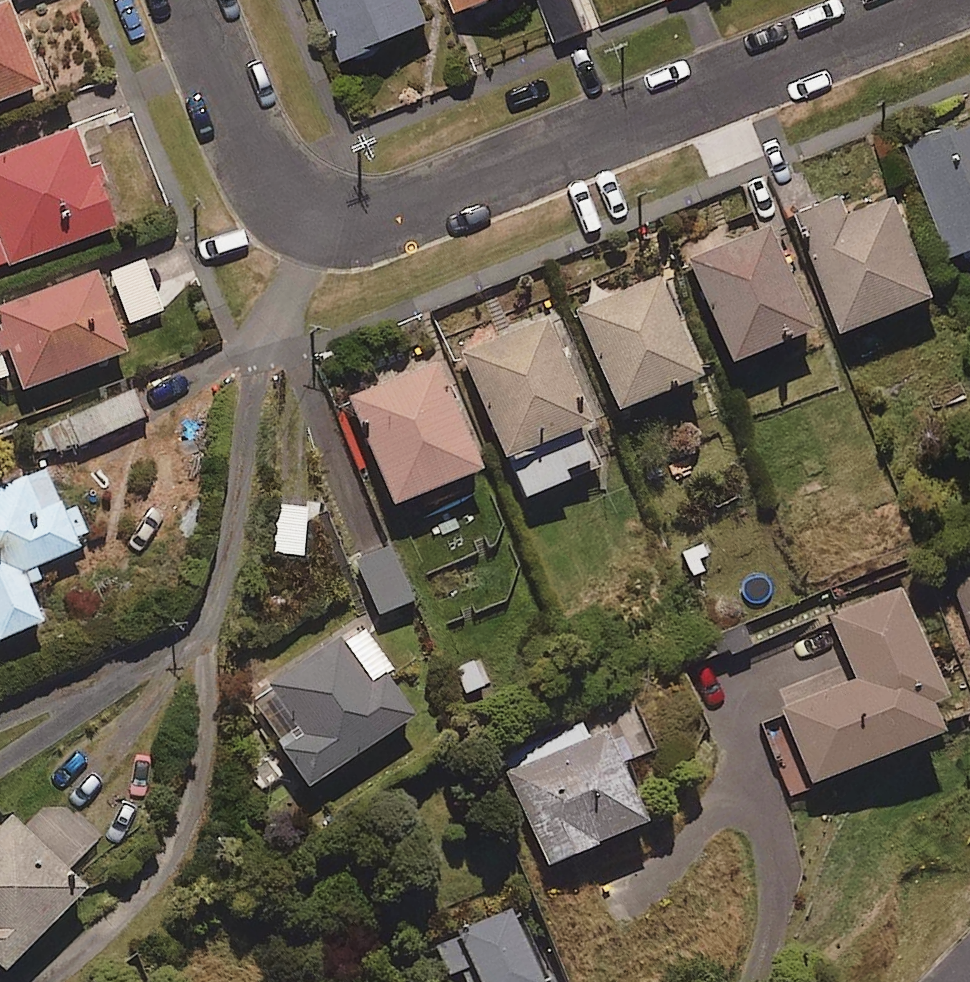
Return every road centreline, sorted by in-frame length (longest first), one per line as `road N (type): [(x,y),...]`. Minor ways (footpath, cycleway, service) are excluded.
road 1 (residential): [(936,0),(427,204),(367,218),(325,217),(249,159),(185,0)]

